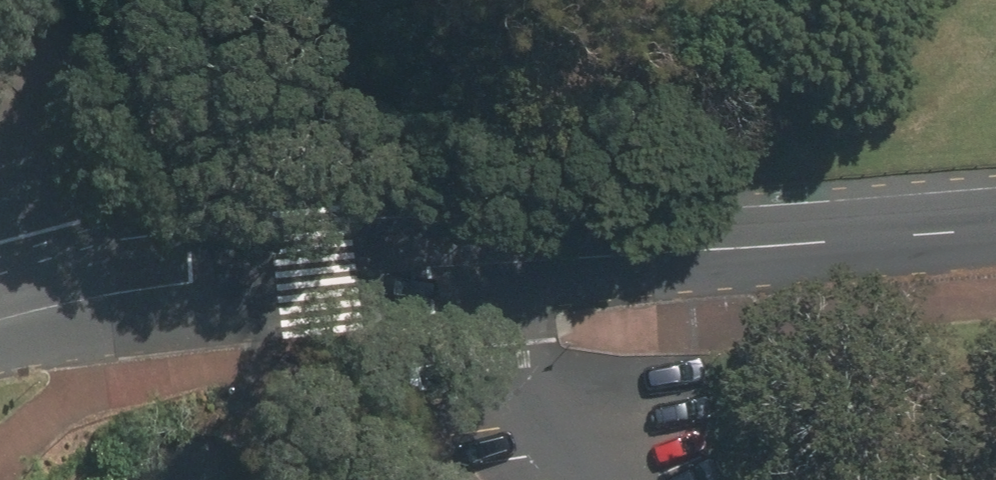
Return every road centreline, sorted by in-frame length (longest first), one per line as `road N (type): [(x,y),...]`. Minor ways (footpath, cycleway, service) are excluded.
road 1 (residential): [(493,262),(995,229)]
road 2 (residential): [(199,286),(493,262)]
road 3 (residential): [(609,479),(529,364),(493,262)]
road 4 (residential): [(0,318),(165,287)]

